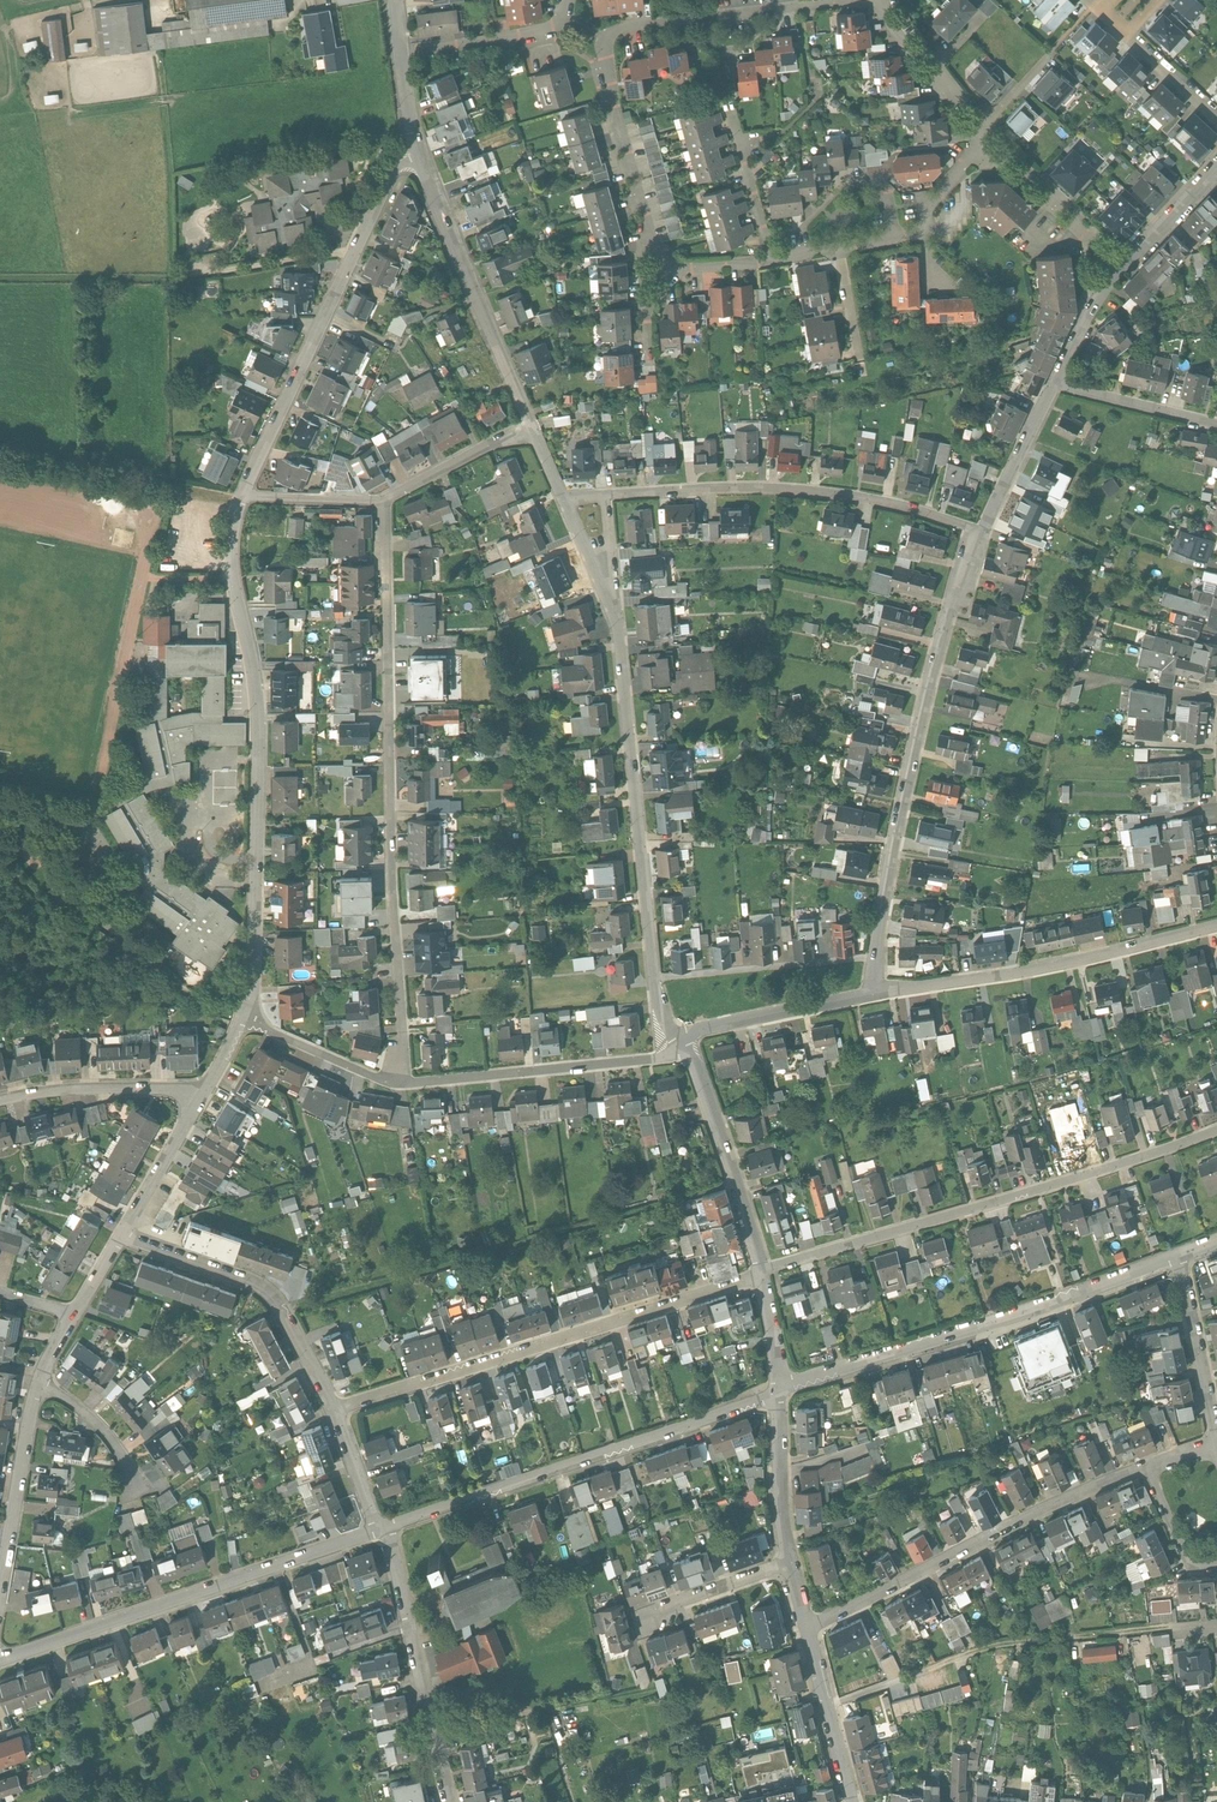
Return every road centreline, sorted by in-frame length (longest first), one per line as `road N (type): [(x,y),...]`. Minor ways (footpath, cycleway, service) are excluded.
road 1 (residential): [(388,503),(404,1084)]
road 2 (residential): [(242,496),(230,563),(258,703),(252,973),(244,1017)]
road 3 (residential): [(666,267),(629,143),(612,36),(664,22),(870,0)]
road 4 (residential): [(764,1274),(1216,1132)]
road 5 (residential): [(334,1411),(764,1274)]
road 6 (residential): [(876,959),(922,719),(985,536)]
road 7 (residential): [(778,1386),(988,1325),(1178,1257)]
road 8 (residential): [(388,1529),(683,1429),(778,1386)]
road 9 (residential): [(0,1658),(381,1531)]
road 10 (residential): [(655,974),(607,582)]
road 11 (residential): [(420,149),(400,163),(242,496)]
road 12 (residential): [(985,536),(836,494),(705,487),(603,492)]
road 13 (residential): [(807,1623),(1046,1505),(1147,1466)]
road 14 (residential): [(875,991),(1216,926)]
road 15 (residential): [(536,429),(465,278),(420,149)]
road 16 (residential): [(334,1411),(264,1288),(229,1269),(119,1238)]
road 17 (residential): [(683,1046),(644,1061),(404,1084)]
road 18 (residential): [(764,1274),(695,1060),(683,1046)]
road 19 (residential): [(41,1384),(0,1609)]
road 20 (residential): [(655,974),(876,959)]
road 21 (residential): [(875,991),(706,1023),(678,1043)]
road 22 (residential): [(0,1102),(93,1087),(160,1086),(201,1097)]
road 23 (residential): [(569,0),(564,22),(403,53)]
road 24 (residential): [(853,1801),(807,1623)]
road 25 (residential): [(1125,264),(989,141)]
road 26 (residential): [(1178,1257),(1216,1435)]
road 27 (residential): [(451,1801),(408,1627)]
road 28 (residential): [(790,1561),(778,1386)]
road 29 (residential): [(404,1084),(244,1017)]
road 30 (residential): [(985,536),(1057,379)]
road 31 (residential): [(1216,111),(1092,1)]
road 32 (residential): [(536,429),(388,503)]
road 33 (residential): [(1057,379),(1216,421)]
road 34 (residential): [(201,1097),(119,1238)]
road 35 (residential): [(790,1561),(636,1613)]
road 36 (residential): [(981,130),(886,0)]
road 37 (residential): [(774,259),(734,114)]
road 38 (residential): [(242,496),(388,503)]
road 39 (residential): [(41,1384),(87,1410),(130,1464),(133,1483)]
road 40 (residential): [(1057,379),(1092,303),(1125,264)]
road 41 (residential): [(1147,1466),(1190,1564),(1216,1565)]
road 42 (residential): [(1125,264),(1216,168)]
road 43 (residential): [(381,1531),(334,1411)]

